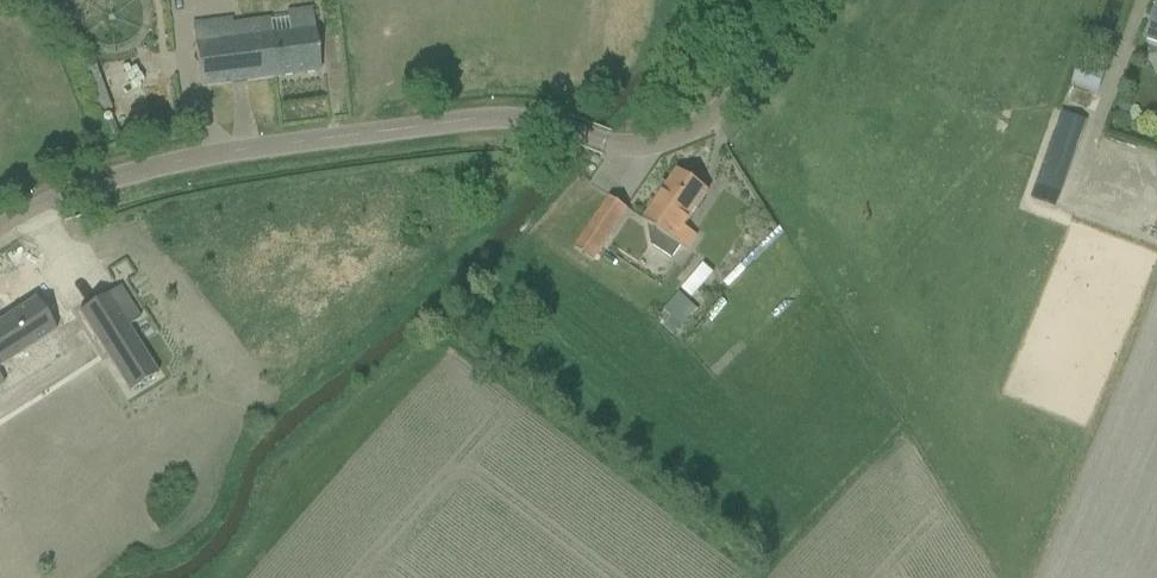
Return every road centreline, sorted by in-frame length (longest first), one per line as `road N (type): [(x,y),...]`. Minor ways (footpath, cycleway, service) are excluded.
road 1 (unclassified): [(816,0),(746,89),(706,121),(658,142),(624,148),(538,121),(371,134),(136,171),(64,193),(0,228)]

